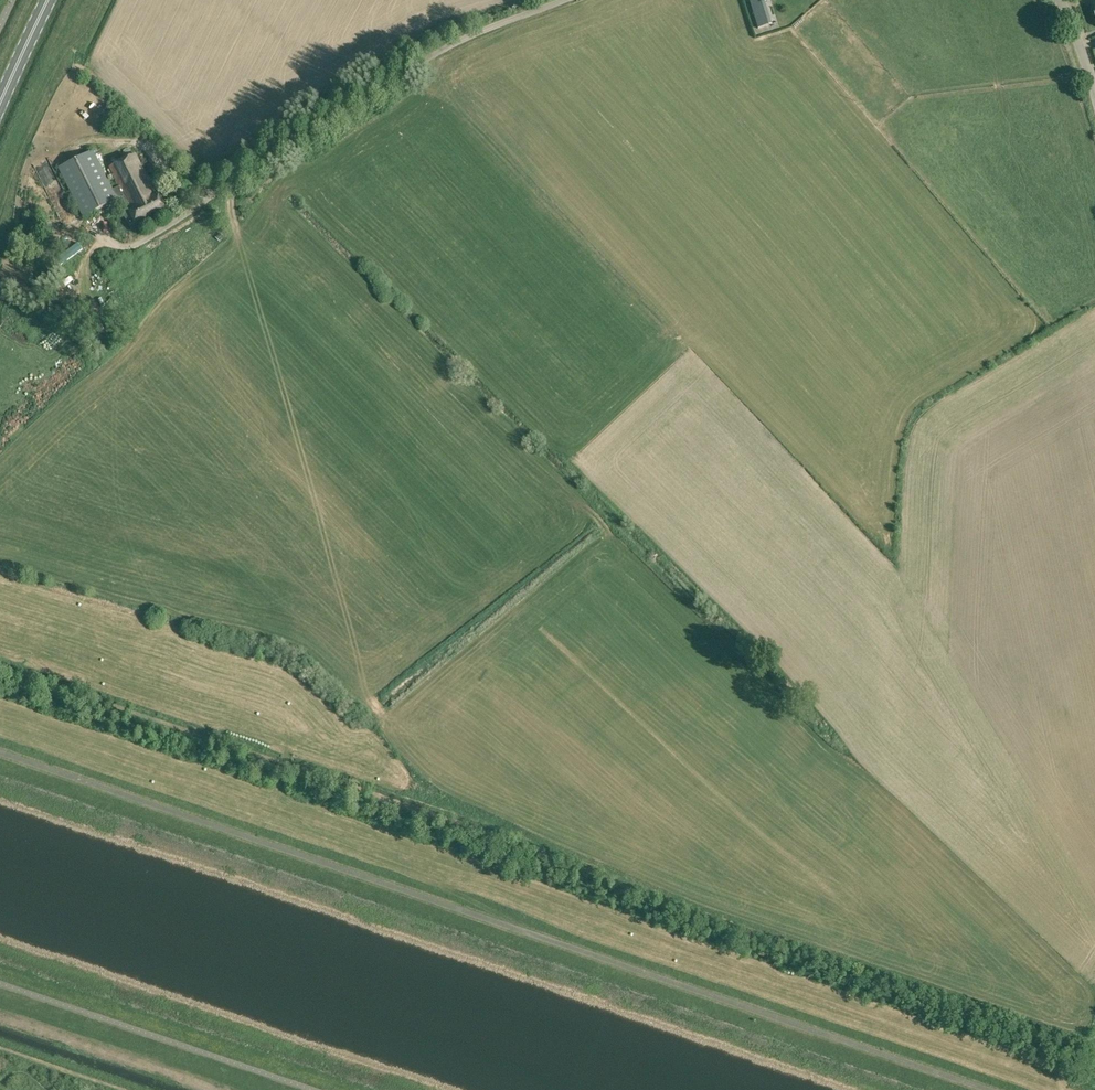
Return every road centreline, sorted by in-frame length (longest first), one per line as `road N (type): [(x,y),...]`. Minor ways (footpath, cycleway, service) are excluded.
road 1 (unclassified): [(221,196),(477,31),(560,0)]

